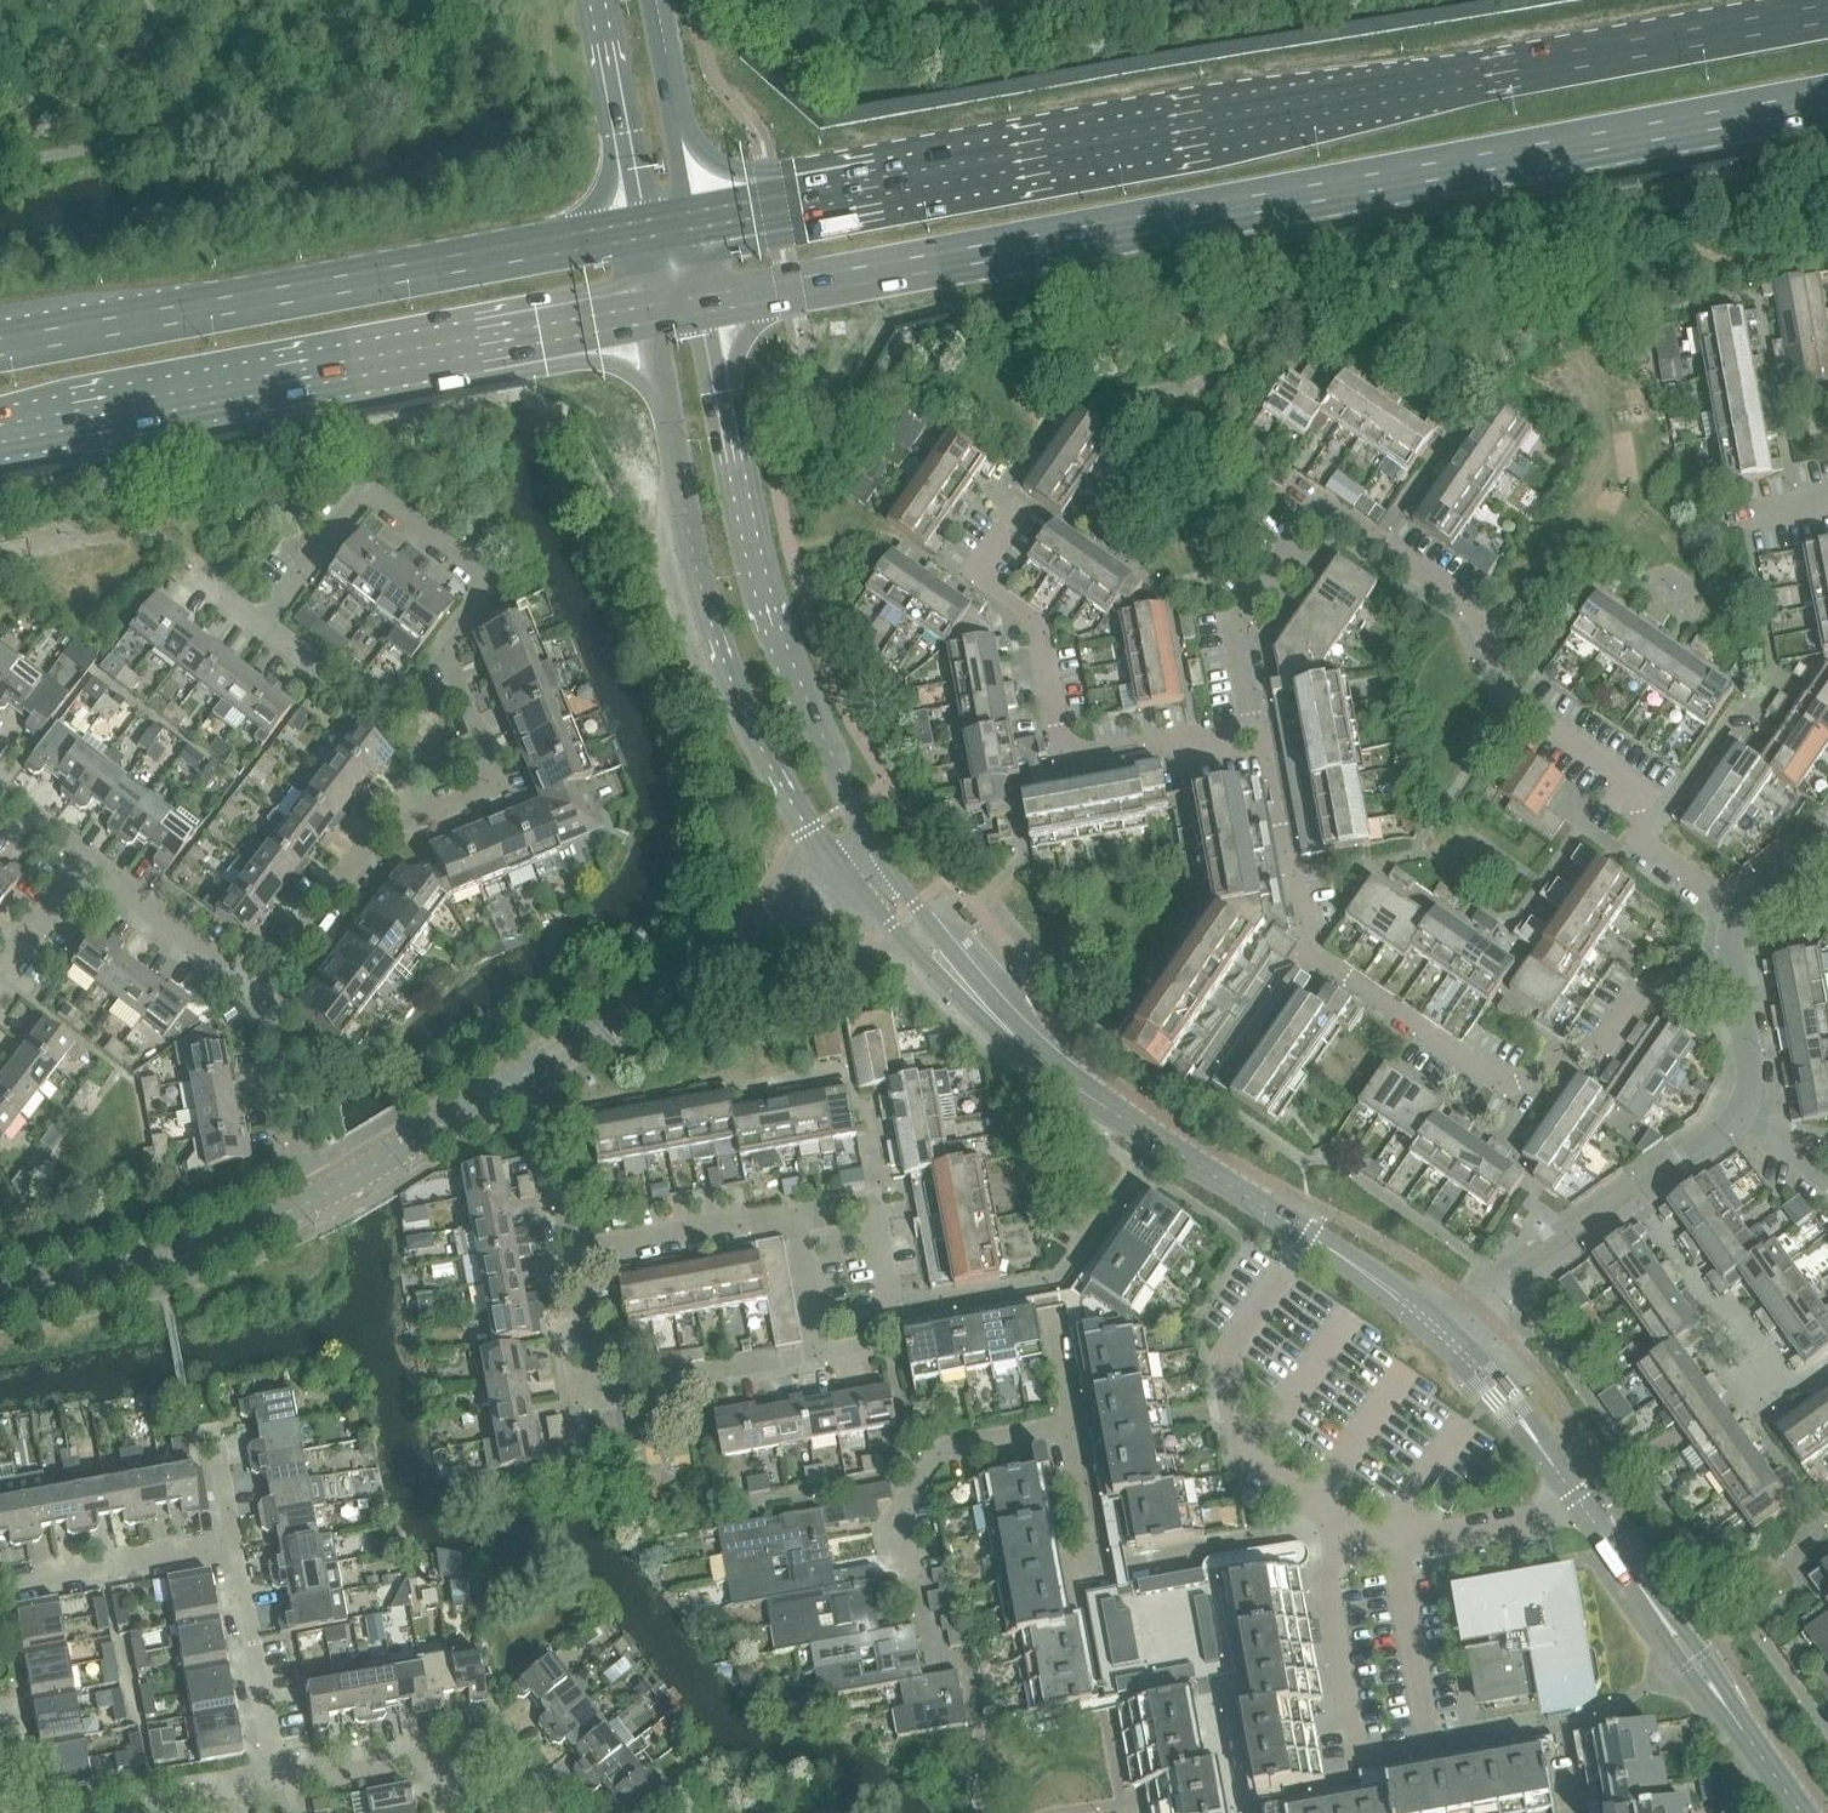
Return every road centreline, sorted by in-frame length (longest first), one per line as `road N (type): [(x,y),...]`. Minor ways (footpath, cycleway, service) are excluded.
road 1 (trunk): [(1827,13),(694,218)]
road 2 (trunk): [(707,297),(1827,91)]
road 3 (residential): [(258,990),(383,830),(501,784),(448,662),(476,575),(366,500),(260,625)]
road 4 (residential): [(1735,910),(1644,845),(1622,780),(1513,700),(1477,617),(1330,511),(1311,516),(1245,615),(1242,643),(1262,725)]
road 5 (trunk): [(0,429),(648,307)]
road 6 (trunk): [(635,228),(0,341)]
road 7 (tertiary): [(648,307),(716,643),(772,767),(834,874)]
road 8 (tertiary): [(879,840),(851,800),(768,610),(707,297)]
road 9 (residential): [(1736,976),(1663,979),(1633,996),(1593,1058),(1475,1063),(1301,948)]
road 10 (residential): [(1262,725),(1060,754),(1037,623),(985,586),(1026,508)]
road 11 (tertiary): [(1800,1812),(1580,1498)]
road 12 (residential): [(1322,1525),(1094,1568),(1075,1428)]
road 13 (residential): [(824,1354),(599,1395),(573,1256)]
road 14 (residential): [(1448,1335),(1513,1274),(1742,1114)]
road 15 (tertiary): [(530,1071),(834,874)]
road 16 (residential): [(1322,1525),(1245,1445),(1225,1396),(1227,1366),(1245,1326),(1305,1233)]
road 17 (tertiary): [(0,1295),(157,1265),(315,1197)]
road 18 (residential): [(917,1608),(898,1513),(943,1448),(1075,1428)]
road 19 (tertiary): [(1305,1233),(1054,1070)]
road 20 (residential): [(551,1812),(501,1747),(289,1789)]
road 21 (tertiary): [(834,874),(875,928),(948,999),(1054,1070)]
road 22 (tertiary): [(1054,1070),(879,840)]
road 23 (residential): [(1326,1560),(1400,1549),(1580,1498)]
road 24 (tertiary): [(315,1197),(530,1071)]
road 25 (residential): [(289,1789),(236,1546)]
road 26 (residential): [(0,1583),(236,1546)]
road 27 (tertiary): [(597,0),(635,228)]
road 28 (residential): [(1301,948),(1310,929),(1262,725)]
road 29 (residential): [(573,1256),(798,1213)]
road 30 (tertiary): [(694,218),(654,0)]
road 31 (residential): [(258,990),(82,860)]
road 32 (residential): [(315,1197),(258,990)]
road 33 (tertiary): [(1580,1498),(1448,1335)]
road 34 (residential): [(896,1315),(877,1198),(798,1213)]
road 35 (residential): [(1301,948),(1189,1106)]
road 36 (residential): [(573,1256),(548,1113),(530,1071)]
road 37 (tertiary): [(1448,1335),(1305,1233)]
road 38 (residential): [(135,1812),(289,1789)]
road 39 (residential): [(824,1354),(798,1213)]
road 40 (residential): [(82,860),(0,977)]
road 41 (residential): [(1075,1428),(1052,1288)]
road 42 (residential): [(1742,1114),(1736,976)]
road 43 (residential): [(1052,1288),(1133,1180)]

